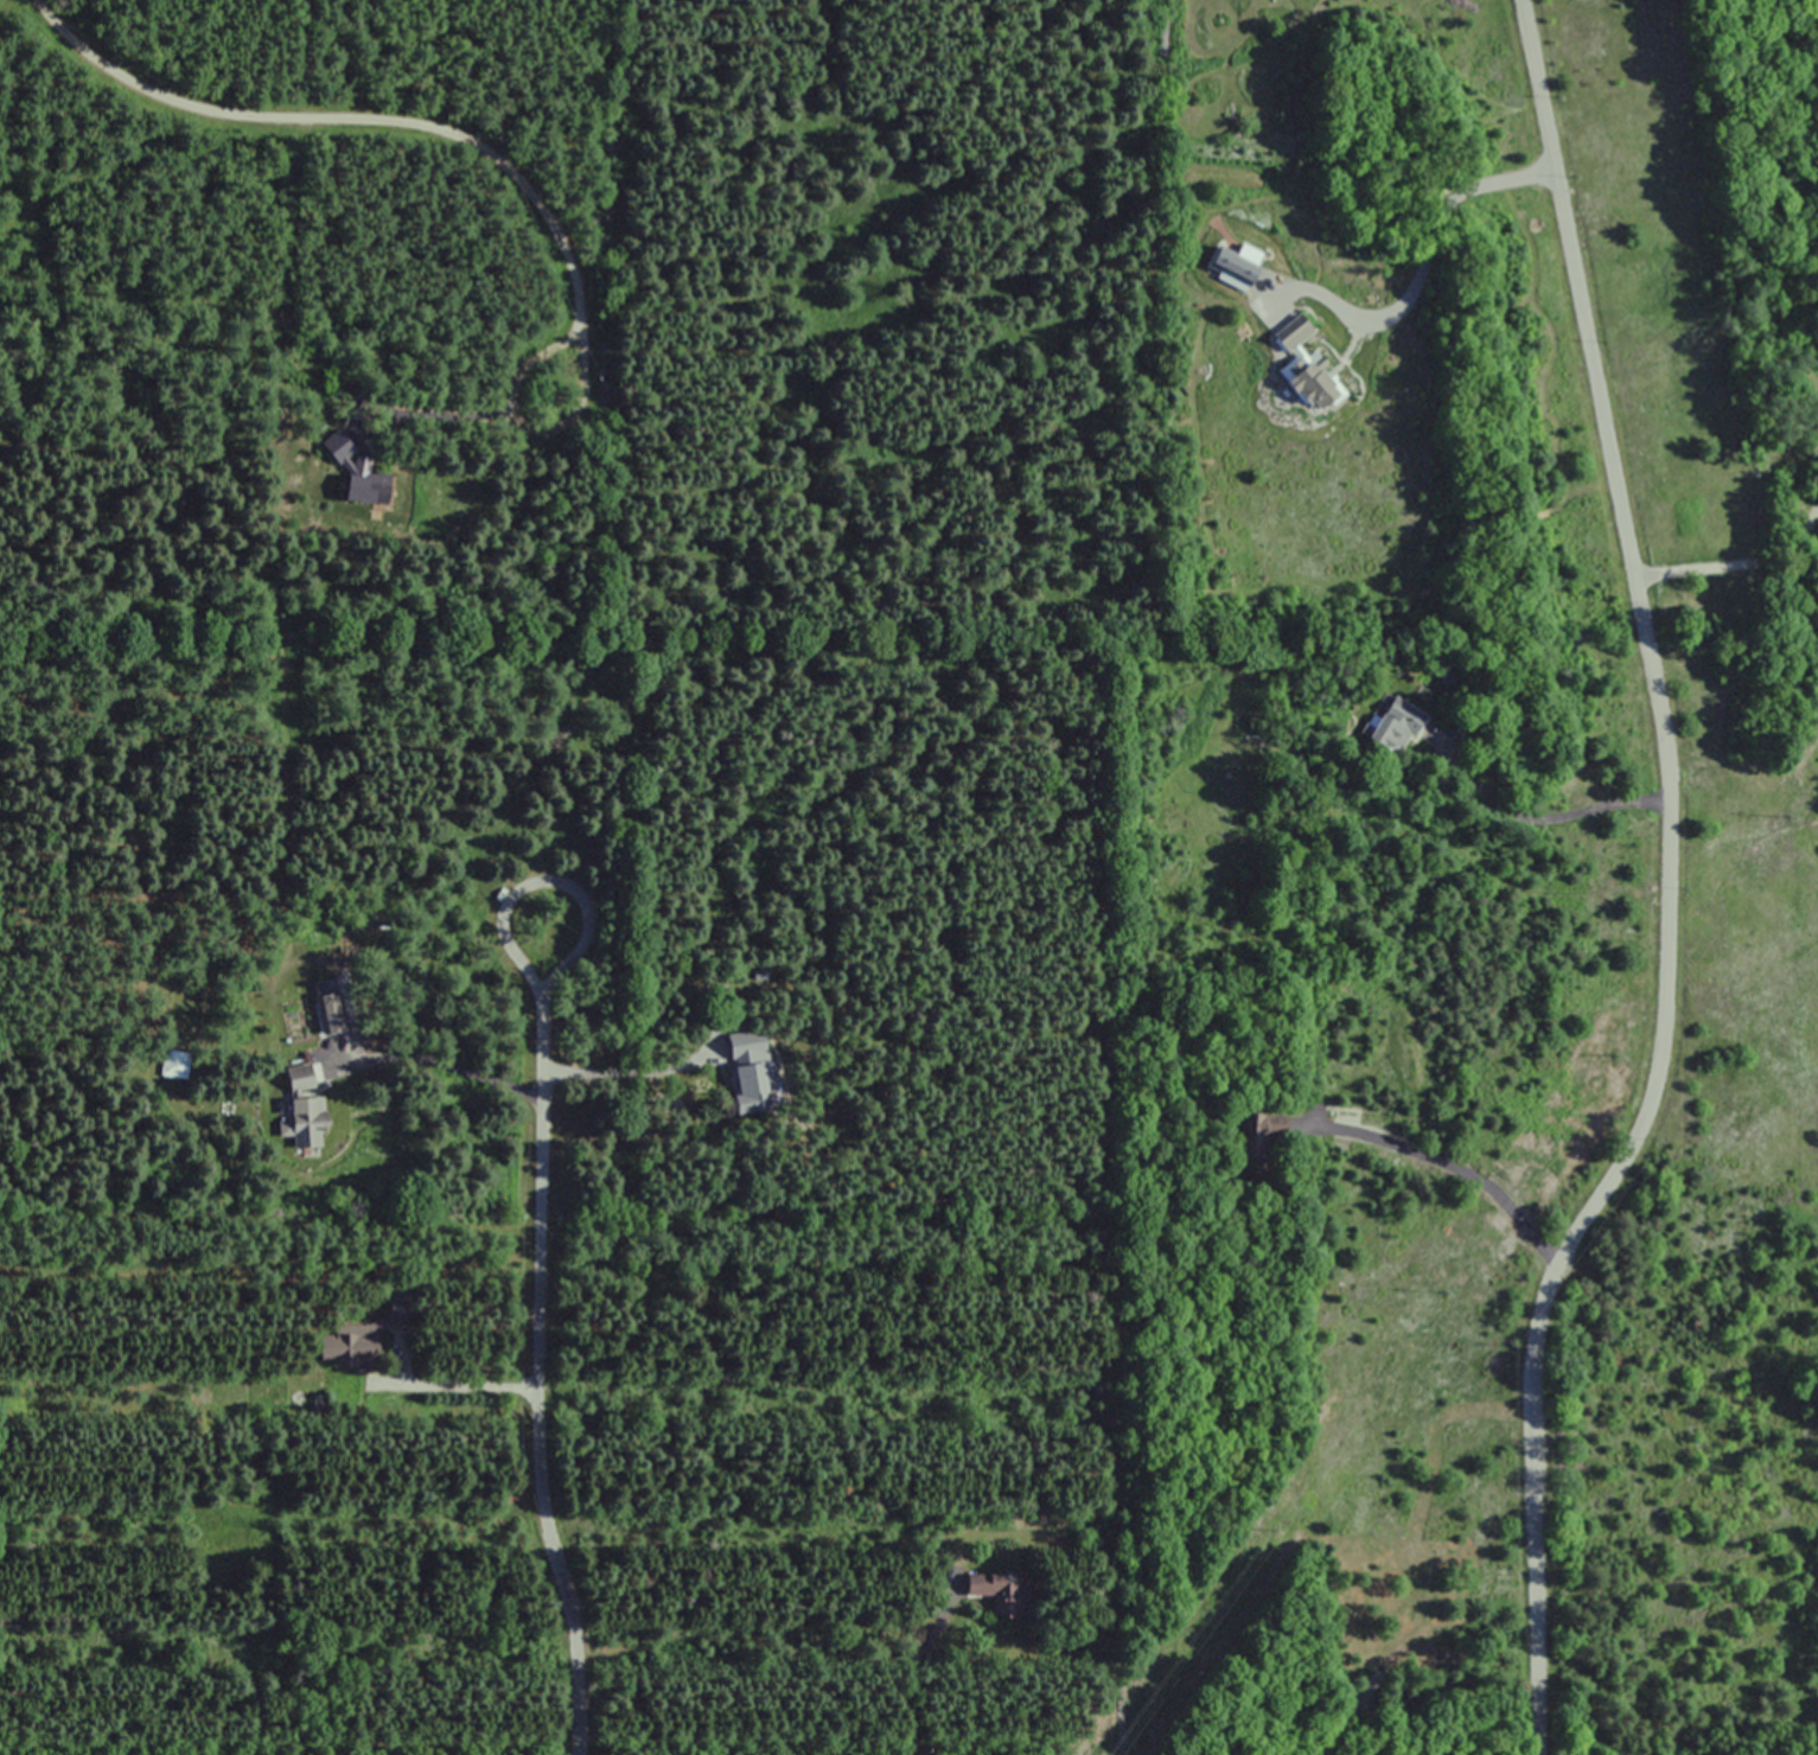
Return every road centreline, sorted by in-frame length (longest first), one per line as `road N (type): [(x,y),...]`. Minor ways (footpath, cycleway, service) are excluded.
road 1 (residential): [(1522,0),(1627,529),(1672,804),(1669,1004),(1651,1097),(1633,1144),(1554,1274),(1531,1373),(1538,1569),(1528,1754)]
road 2 (residential): [(434,556),(532,432),(580,407),(585,371),(574,263),(544,212),(493,159),(425,126),(237,117),(122,82),(77,45),(45,0)]
road 3 (residential): [(571,1754),(580,1658),(537,1461),(541,993)]
road 4 (residential): [(541,993),(592,936),(591,901),(574,881),(541,876),(511,891),(500,917),(505,943),(541,993)]
road 5 (residential): [(532,432),(509,411),(512,379),(579,330)]

